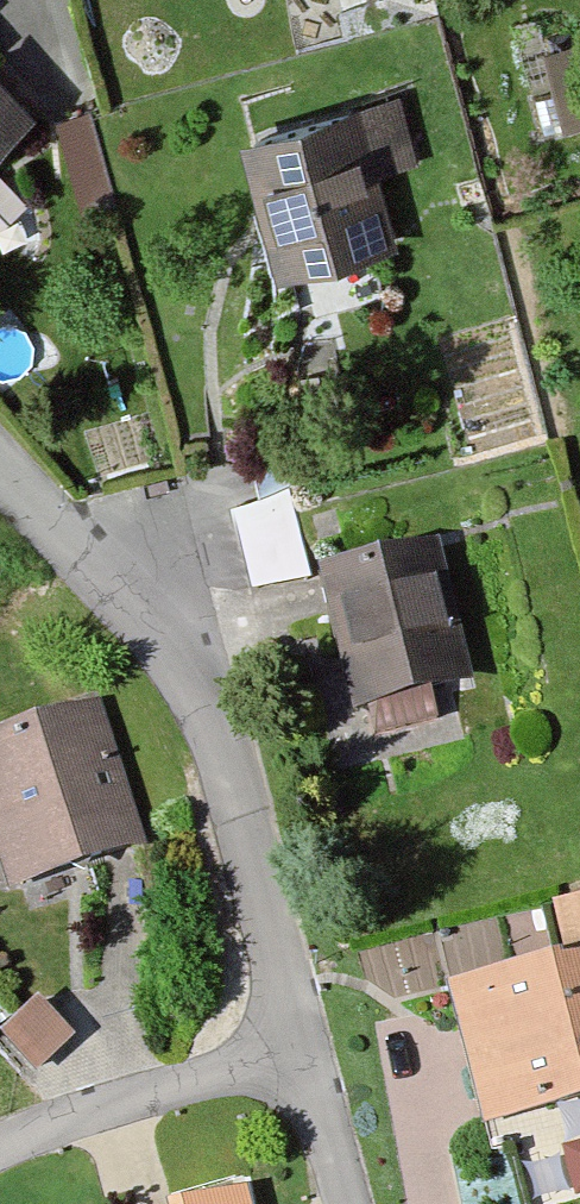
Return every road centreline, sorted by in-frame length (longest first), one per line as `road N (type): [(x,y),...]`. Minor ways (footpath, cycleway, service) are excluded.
road 1 (residential): [(0,462),(207,703),(228,759),(345,1203)]

